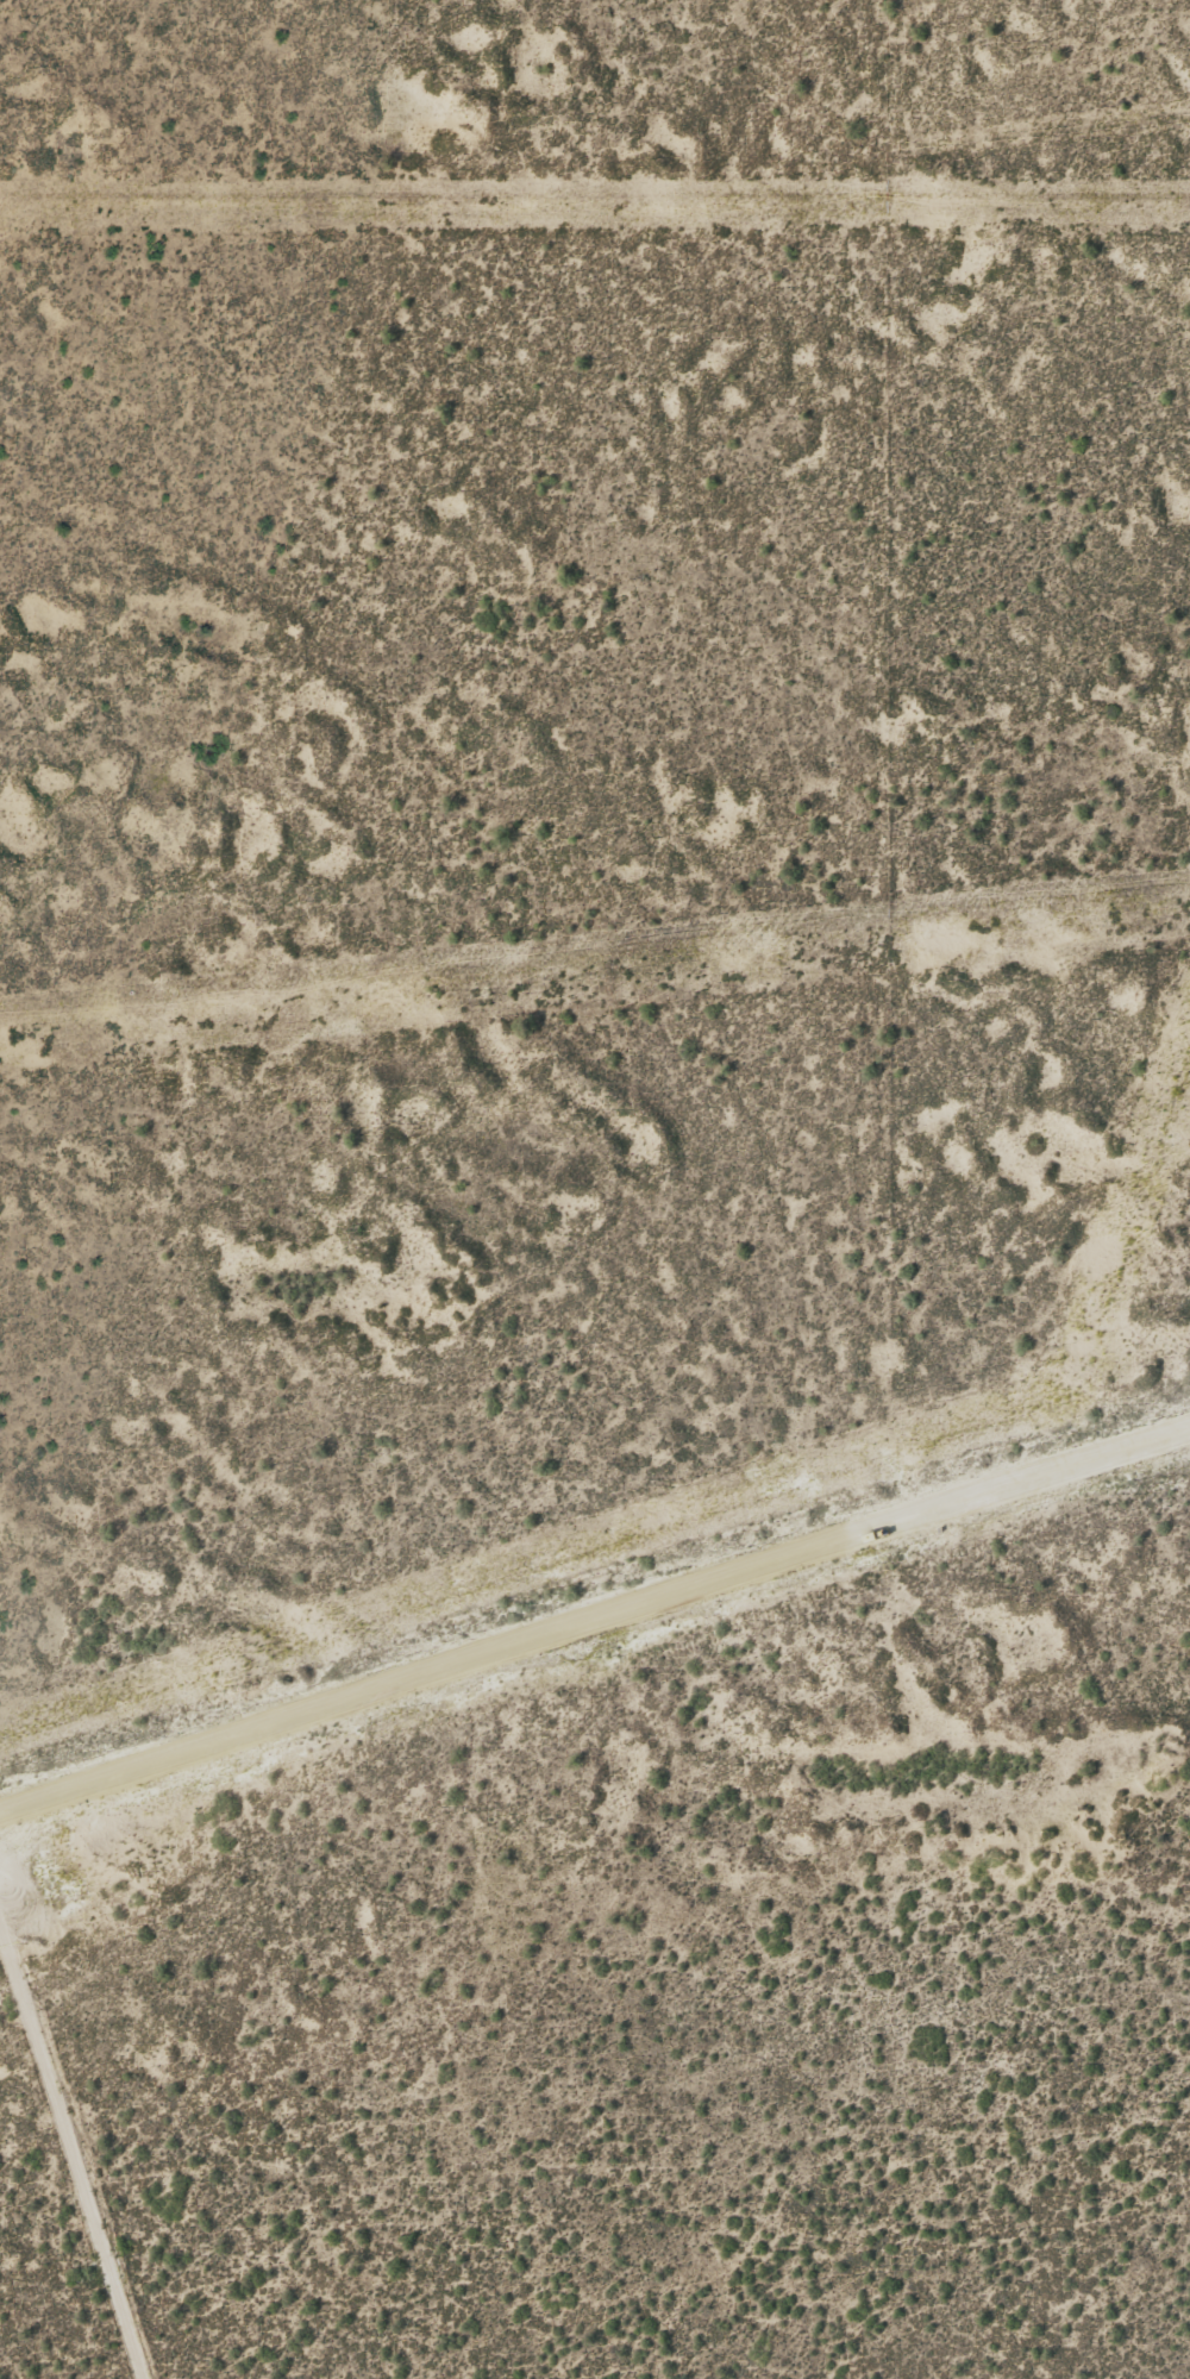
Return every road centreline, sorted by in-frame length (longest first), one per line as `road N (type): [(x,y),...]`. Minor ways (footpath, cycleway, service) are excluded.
road 1 (track): [(1189,1450),(0,1832)]

